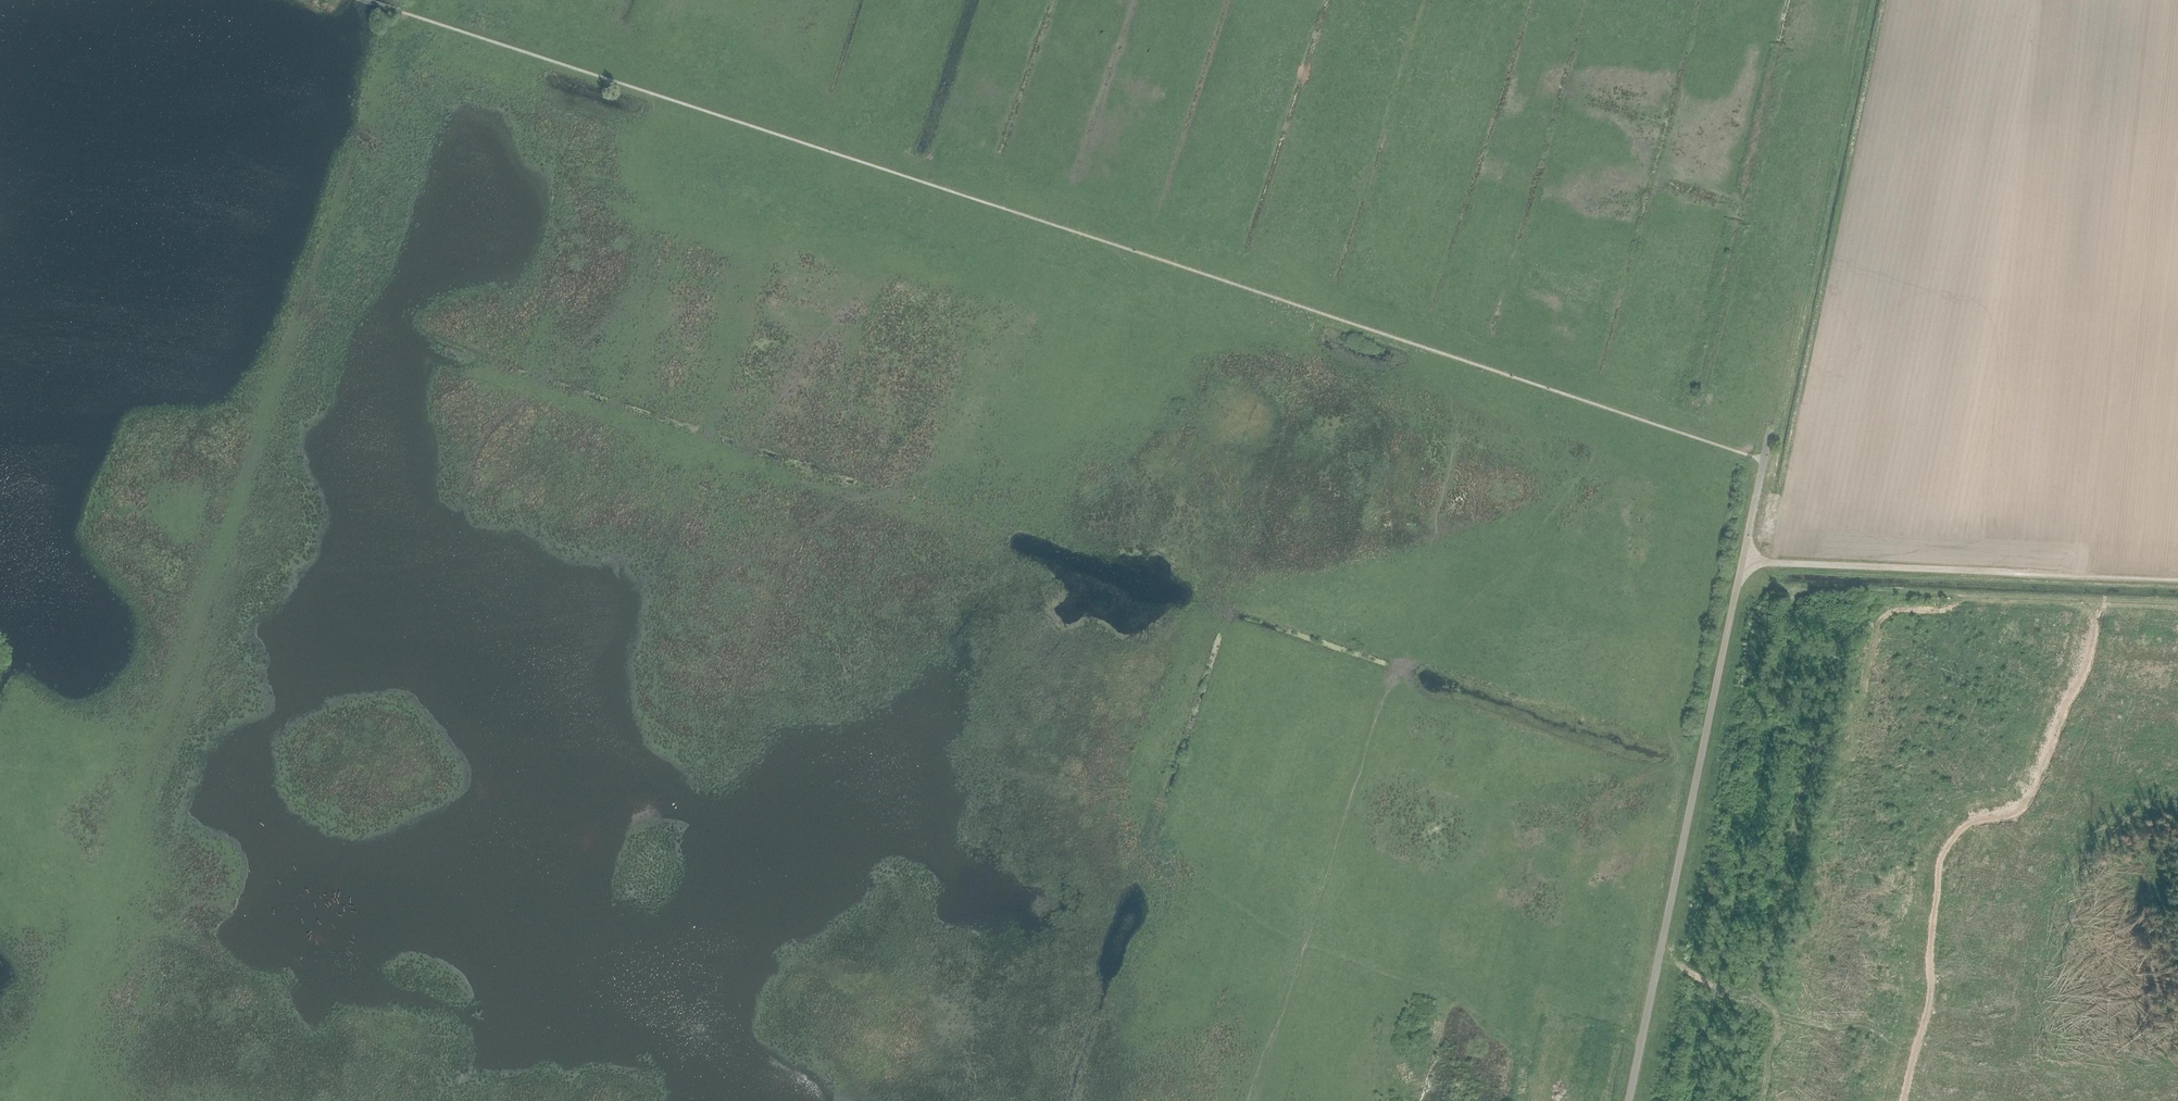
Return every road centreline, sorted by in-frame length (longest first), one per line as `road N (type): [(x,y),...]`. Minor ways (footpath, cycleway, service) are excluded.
road 1 (unclassified): [(1628,1100),(1764,459)]

